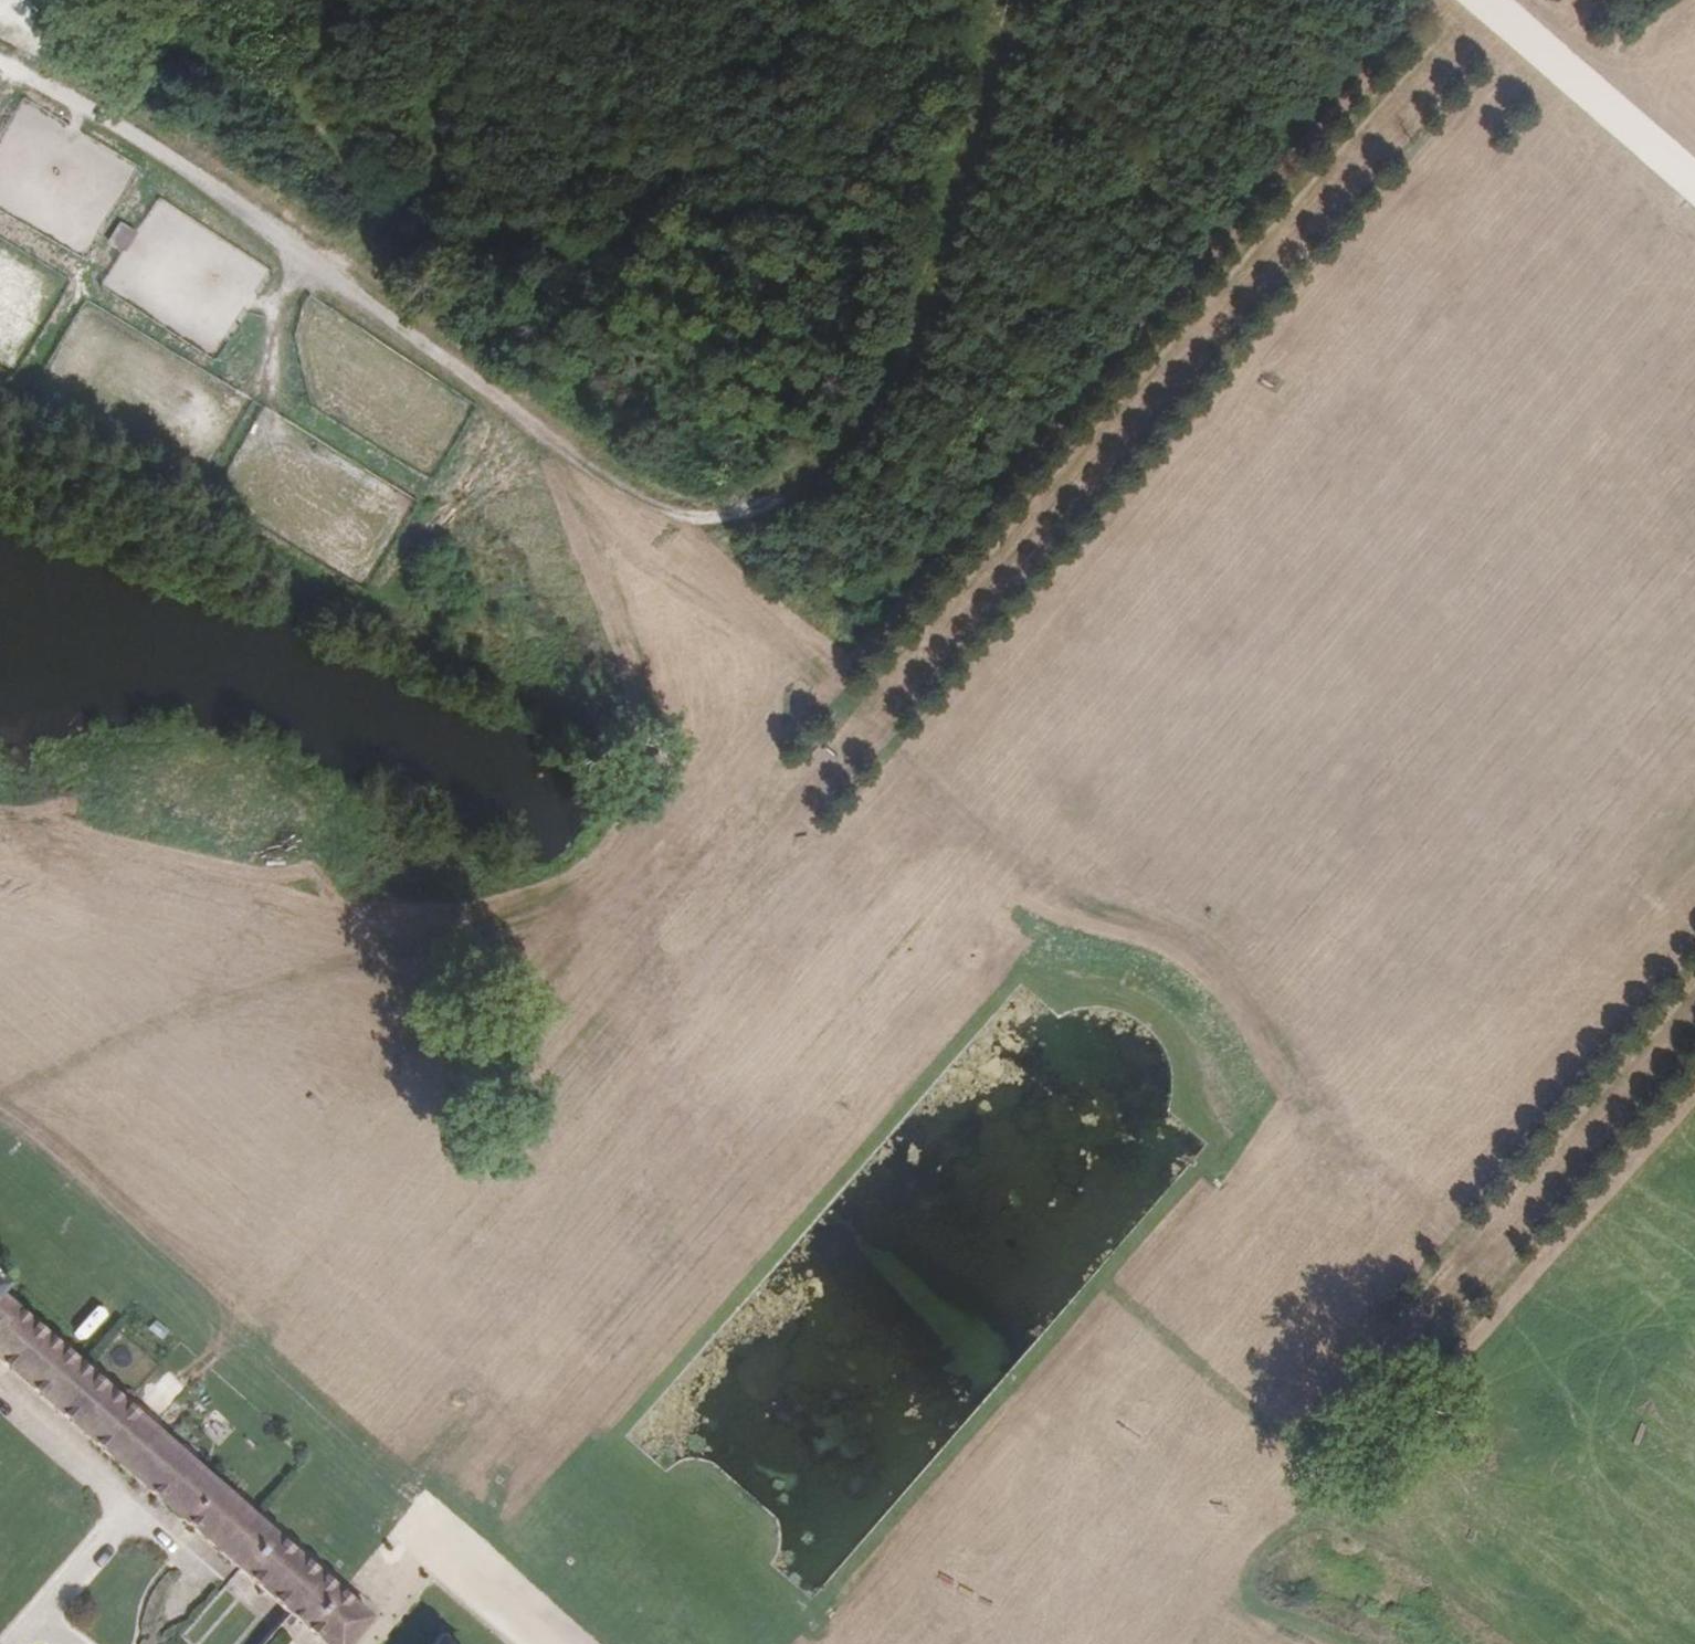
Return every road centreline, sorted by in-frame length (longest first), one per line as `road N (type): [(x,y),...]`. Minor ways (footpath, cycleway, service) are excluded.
road 1 (track): [(1017,0),(975,193),(912,360),(857,449),(757,515),(684,522),(615,493),(123,131),(0,68)]
road 2 (track): [(1694,182),(1487,0)]

